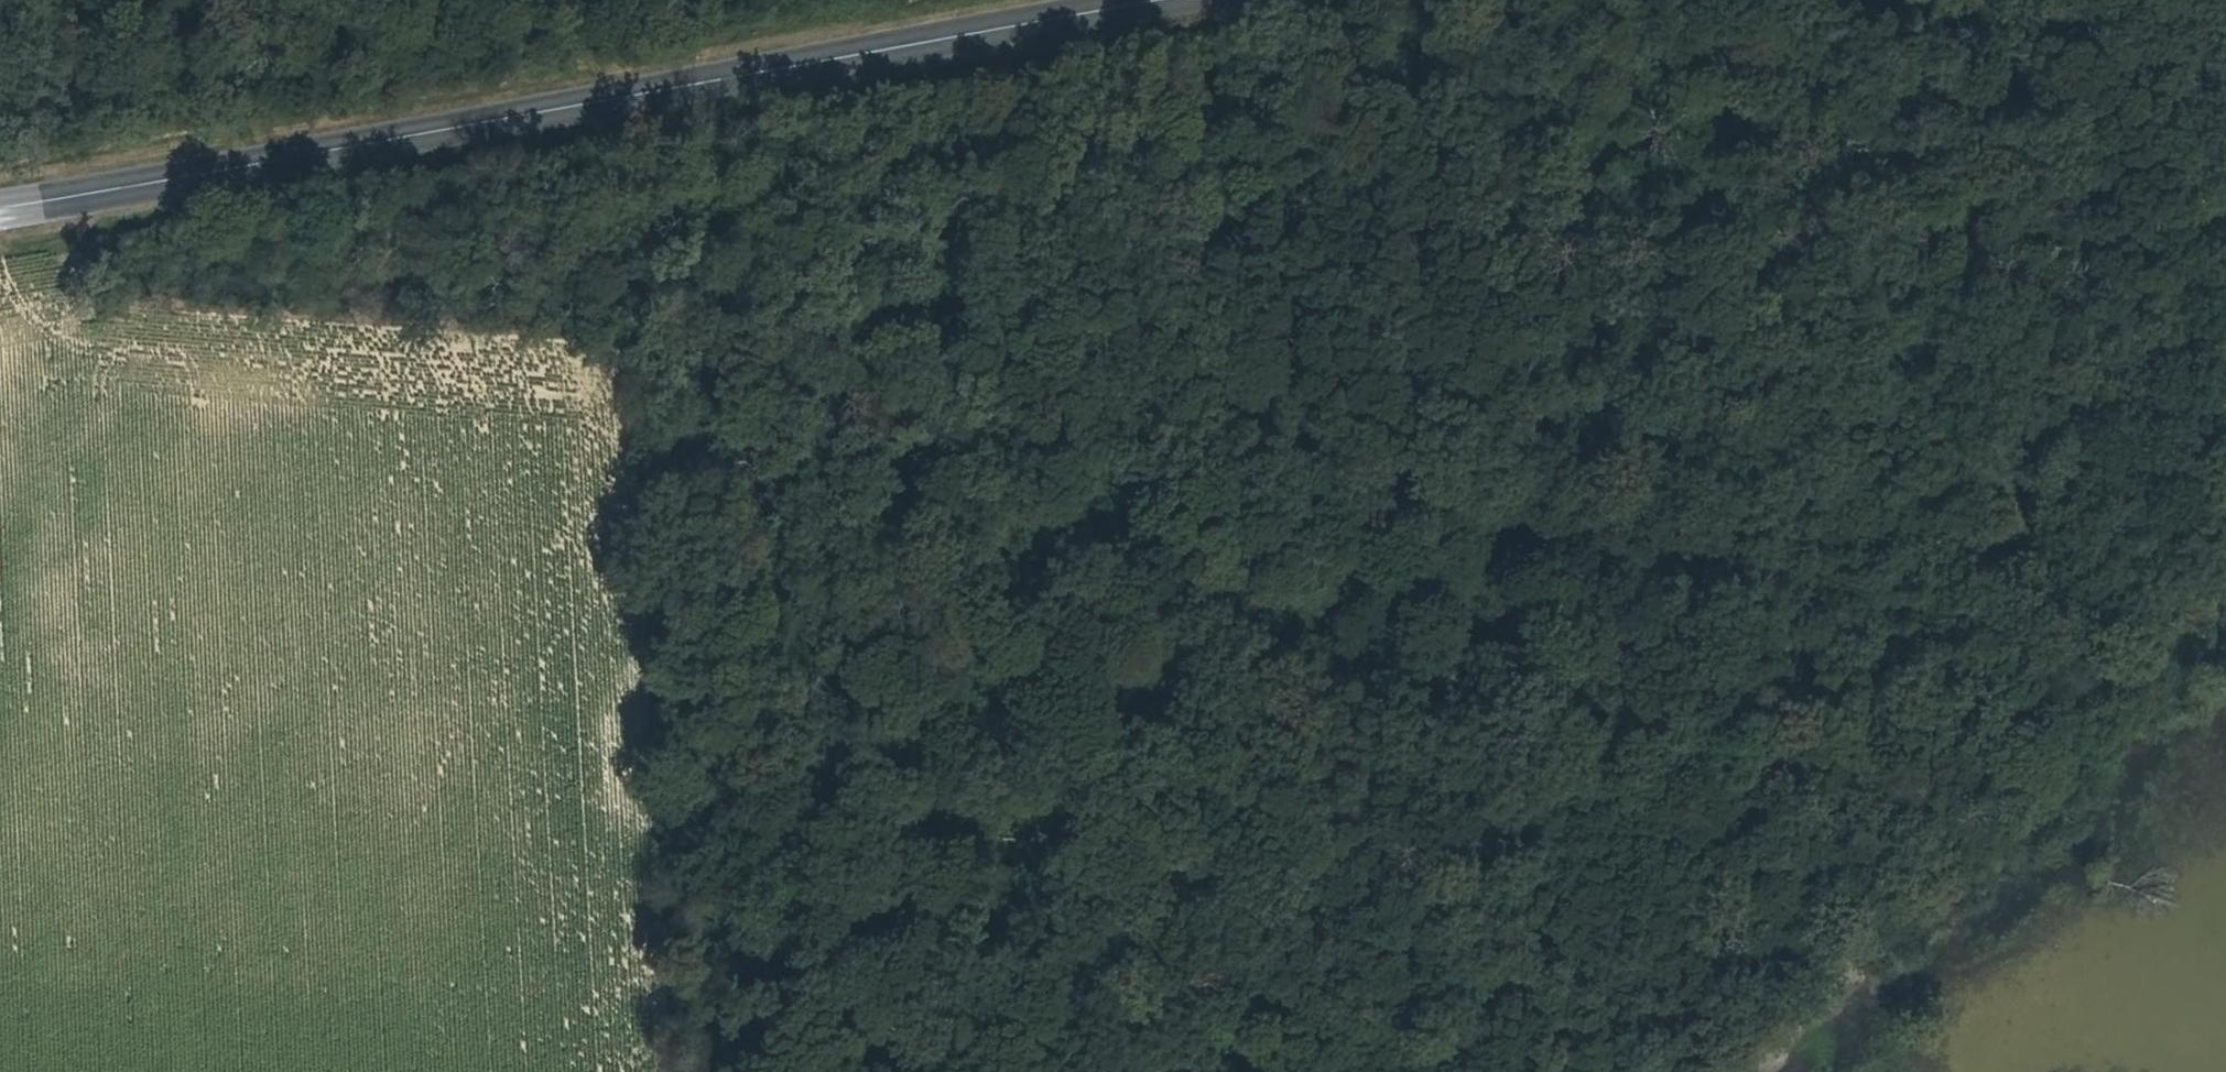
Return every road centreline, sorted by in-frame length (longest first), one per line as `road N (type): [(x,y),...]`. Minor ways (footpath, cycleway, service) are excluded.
road 1 (secondary): [(0,206),(1150,0)]

